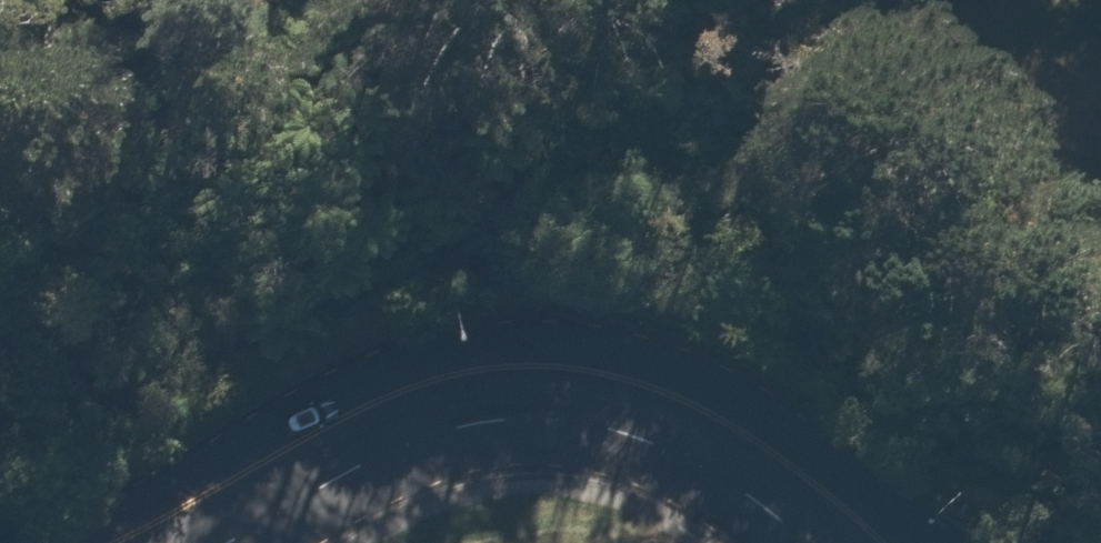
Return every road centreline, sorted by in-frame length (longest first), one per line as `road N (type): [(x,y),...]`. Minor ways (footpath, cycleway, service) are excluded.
road 1 (tertiary): [(381,402),(597,274),(842,309),(1100,453)]
road 2 (tertiary): [(888,542),(799,466),(728,423),(639,386),(550,366),(469,375),(381,402)]
road 3 (tertiary): [(381,402),(104,542)]

